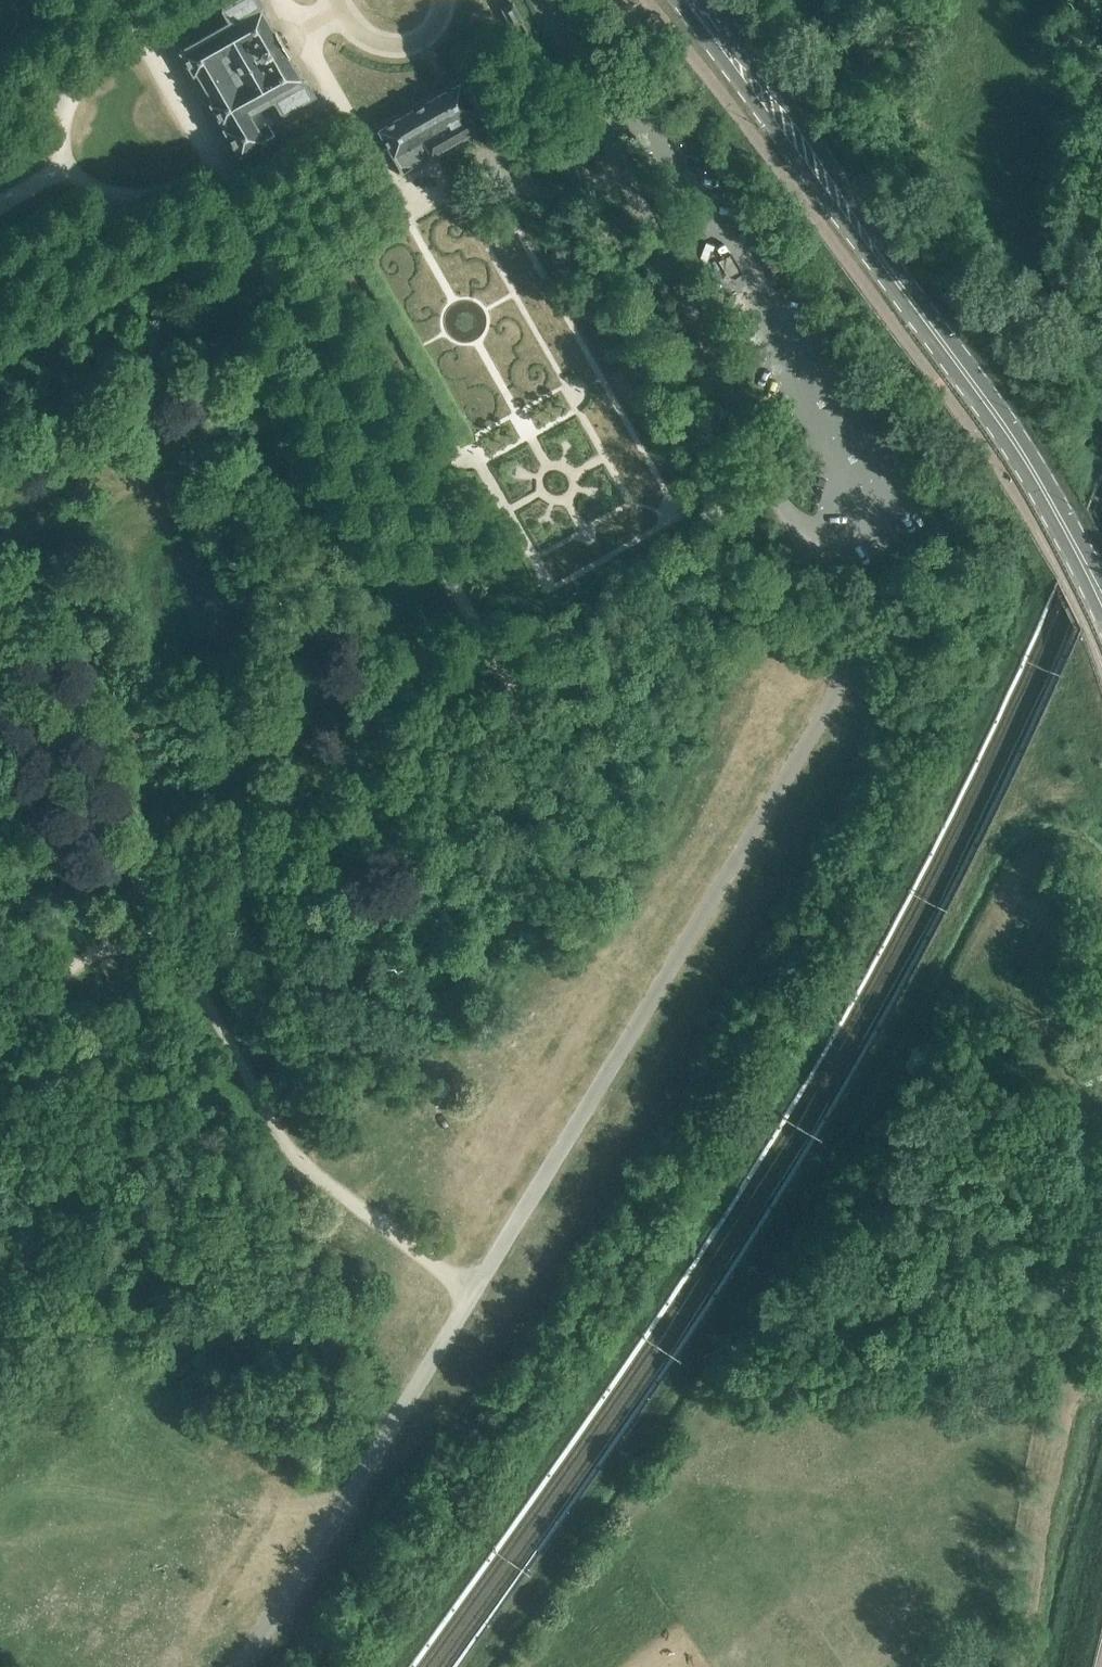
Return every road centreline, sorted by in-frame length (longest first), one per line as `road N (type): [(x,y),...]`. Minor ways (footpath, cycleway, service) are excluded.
road 1 (unclassified): [(222,1666),(648,1004),(840,680),(835,617),(547,0)]
road 2 (primary): [(1101,601),(1003,423),(697,0)]

